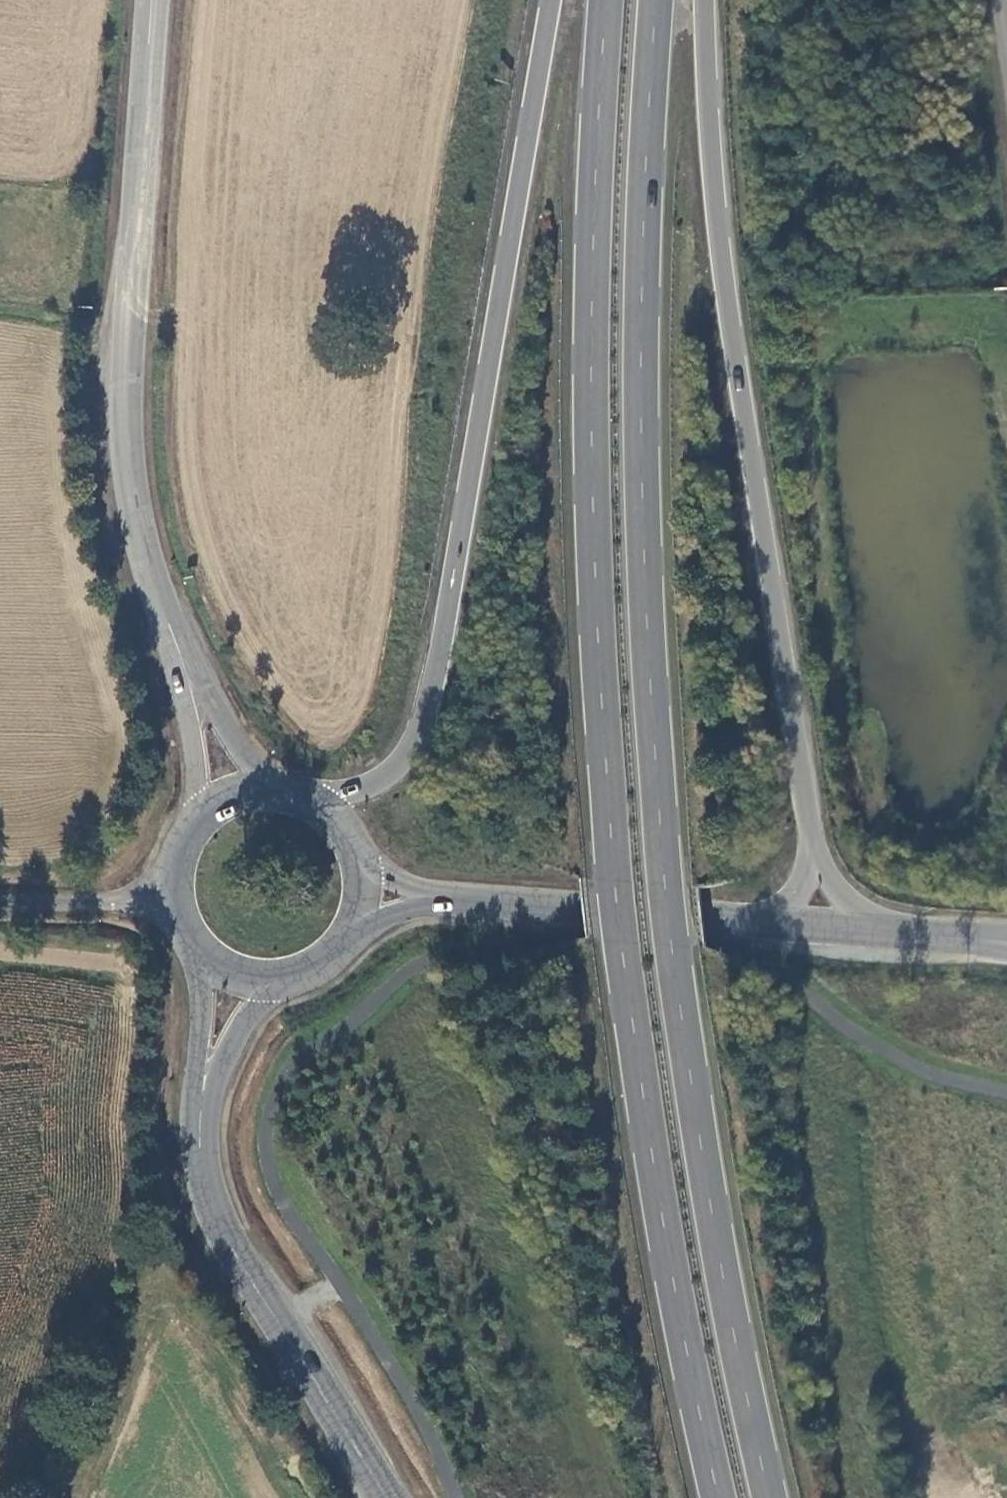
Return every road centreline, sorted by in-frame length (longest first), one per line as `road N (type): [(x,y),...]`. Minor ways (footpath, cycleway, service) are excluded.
road 1 (trunk): [(775,1497),(706,1173),(651,705),(640,417),(655,0)]
road 2 (trunk): [(607,0),(592,247),(602,705),(653,1174),(722,1497)]
road 3 (trunk): [(553,0),(425,713),(395,769),(370,786),(312,799)]
road 4 (trunk): [(810,846),(716,219),(703,0)]
road 5 (tertiary): [(150,0),(125,442),(139,532),(175,648)]
road 6 (tertiary): [(199,1138),(216,1218),(384,1497)]
road 7 (tertiary): [(457,901),(763,925)]
road 8 (tertiary): [(191,949),(199,1138)]
road 9 (tertiary): [(281,790),(239,748),(175,648)]
road 10 (tertiary): [(175,648),(194,821)]
road 11 (tertiary): [(199,1138),(225,1054),(273,985)]
road 12 (unclassified): [(170,901),(0,902)]
road 13 (tertiary): [(884,935),(1006,946)]
road 14 (tertiary): [(763,925),(884,935)]

